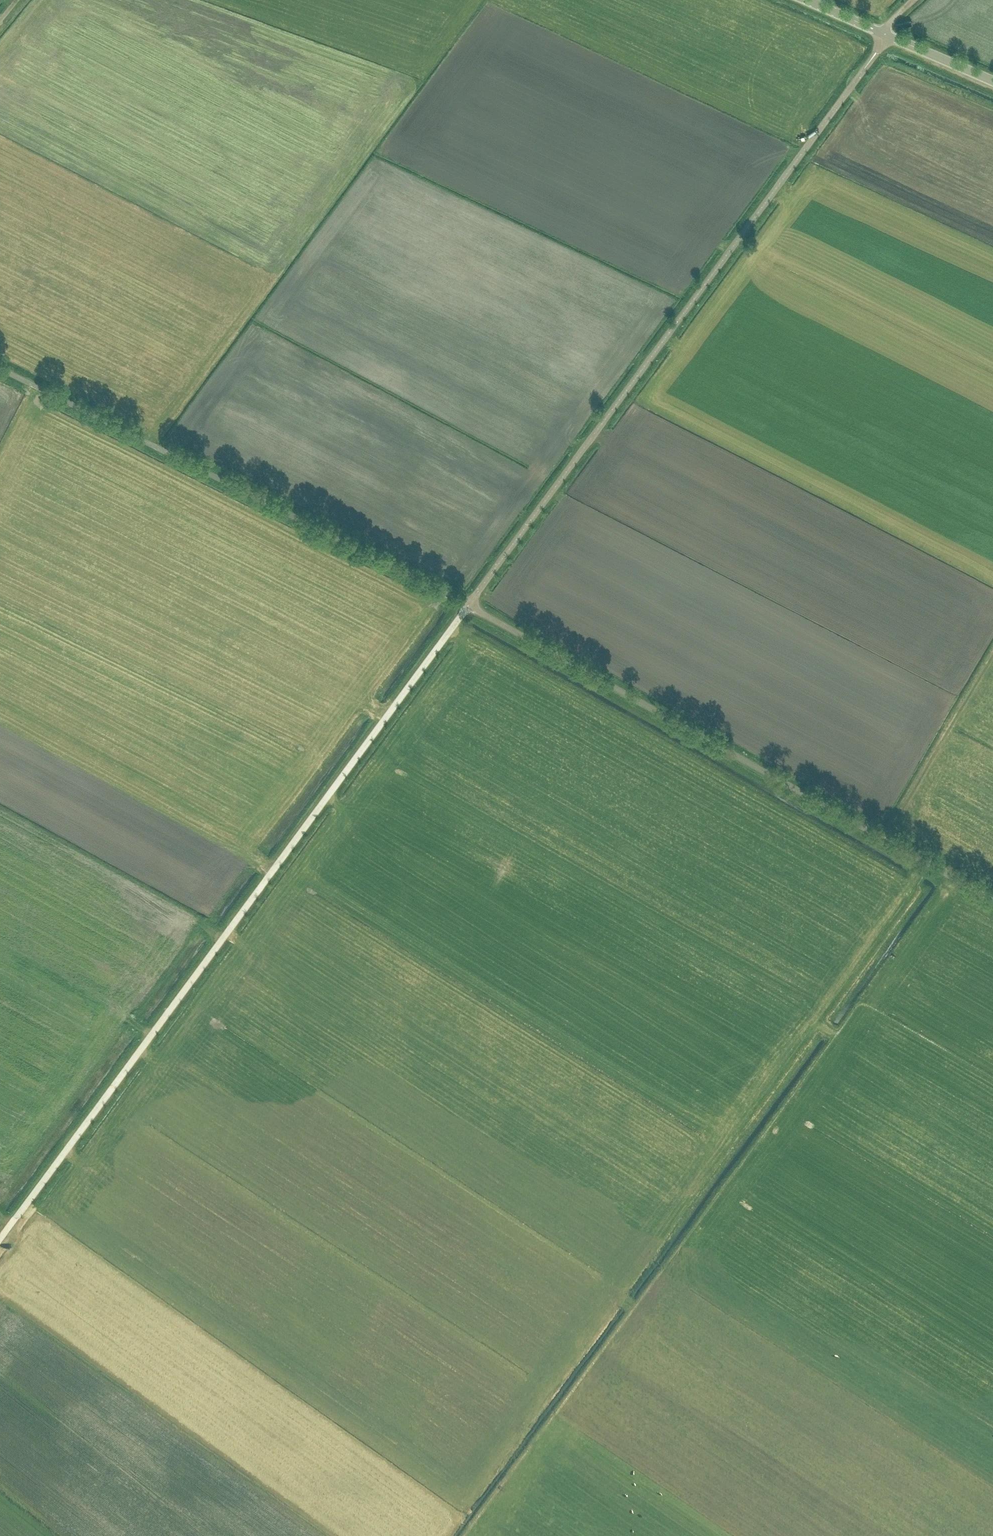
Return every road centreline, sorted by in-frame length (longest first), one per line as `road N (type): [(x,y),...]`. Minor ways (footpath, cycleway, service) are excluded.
road 1 (unclassified): [(468,604),(883,34)]
road 2 (unclassified): [(992,899),(468,604)]
road 3 (unclassified): [(468,604),(0,368)]

